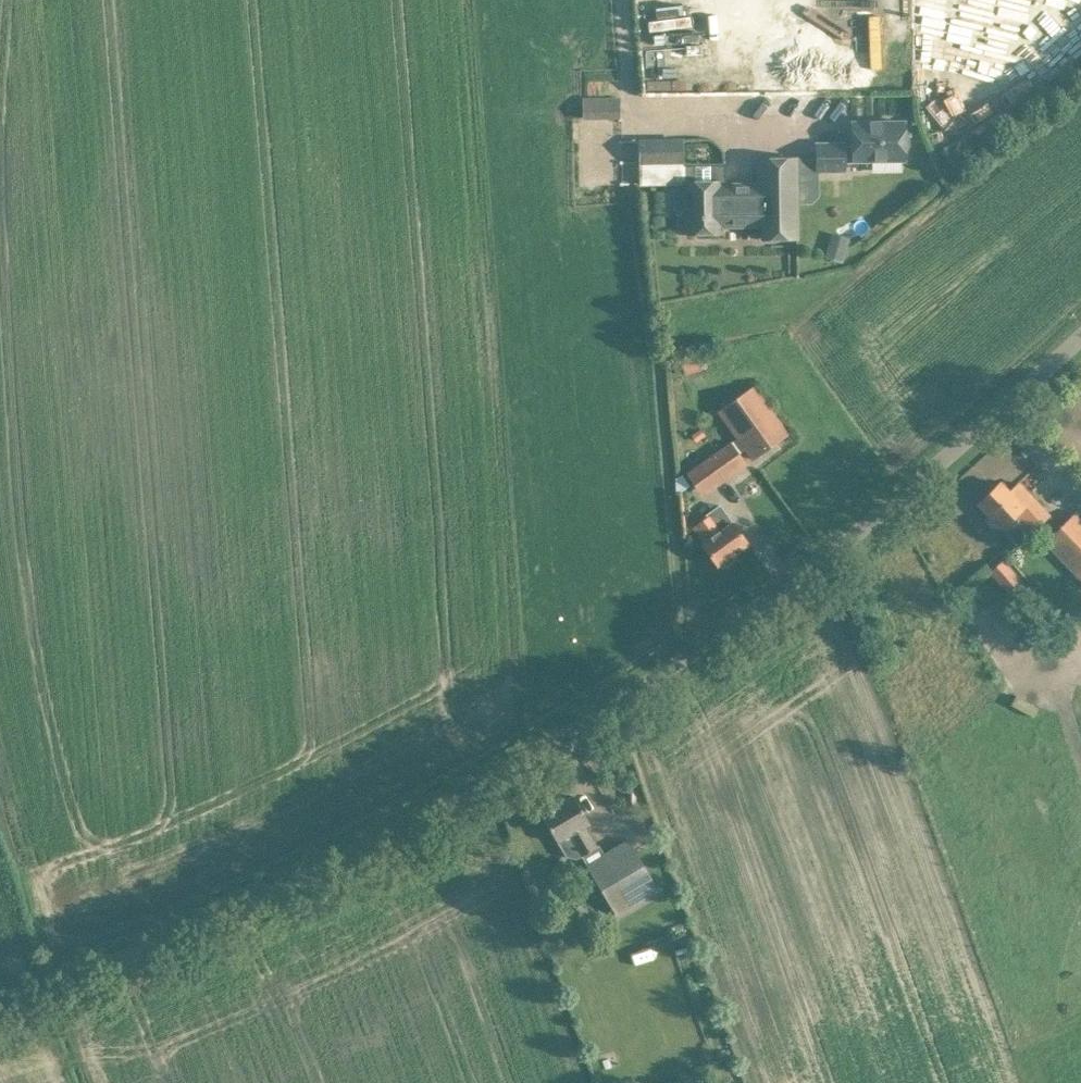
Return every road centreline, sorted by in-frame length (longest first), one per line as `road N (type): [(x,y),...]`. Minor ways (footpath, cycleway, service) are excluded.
road 1 (unclassified): [(0,1020),(289,909),(515,793),(800,610),(1080,343)]
road 2 (unclassified): [(630,0),(640,131),(802,129)]

